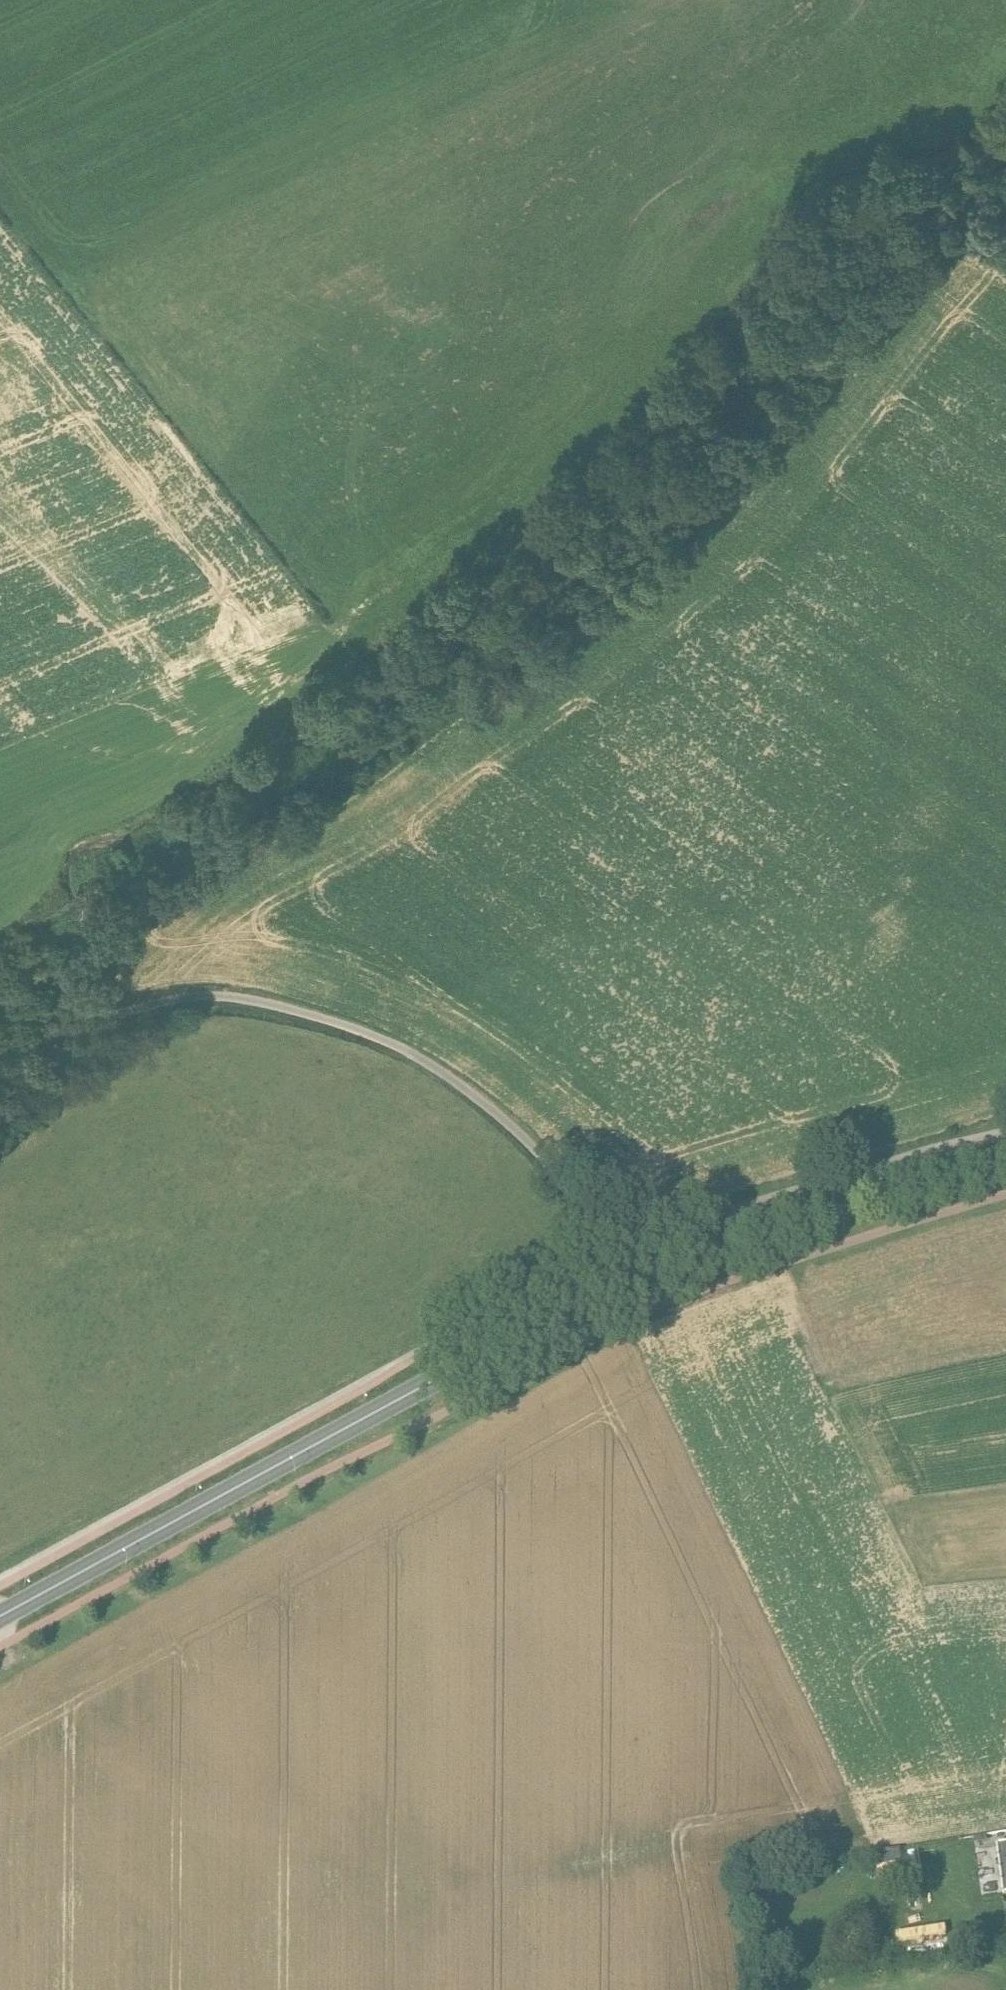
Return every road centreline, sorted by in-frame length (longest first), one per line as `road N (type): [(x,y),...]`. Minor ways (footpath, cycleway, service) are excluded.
road 1 (tertiary): [(0,1613),(622,1283),(1005,1159)]

